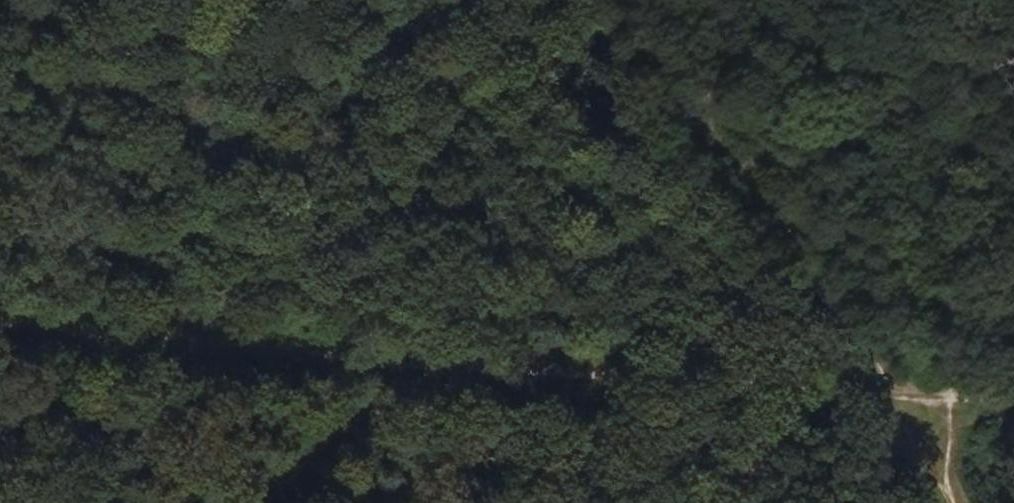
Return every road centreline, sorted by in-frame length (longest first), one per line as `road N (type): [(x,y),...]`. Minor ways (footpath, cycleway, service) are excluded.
road 1 (track): [(892,394),(631,0)]
road 2 (track): [(423,365),(892,394)]
road 3 (track): [(0,326),(423,365)]
road 4 (track): [(423,365),(250,502)]
road 5 (track): [(956,502),(892,394)]
road 6 (track): [(892,394),(1013,405)]

